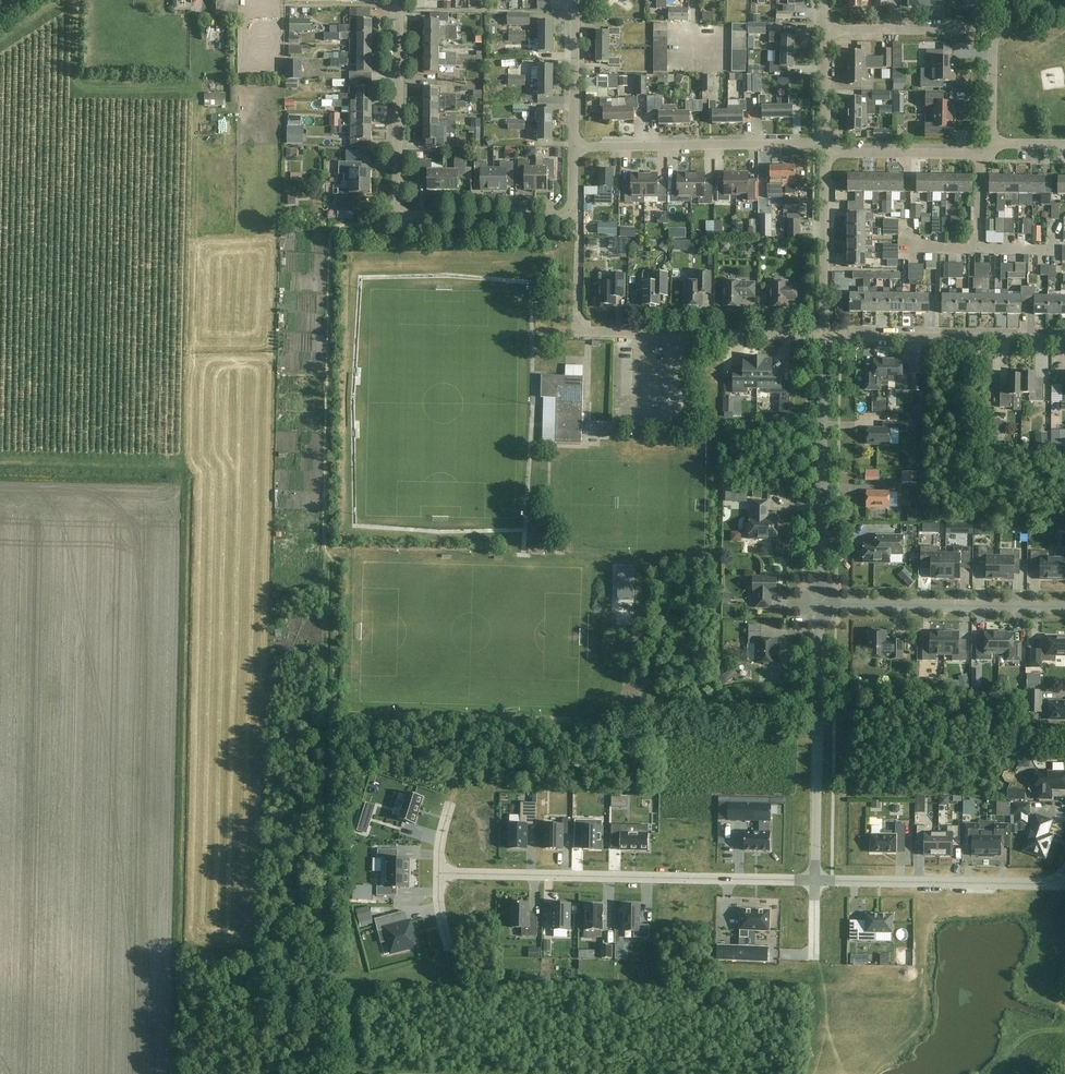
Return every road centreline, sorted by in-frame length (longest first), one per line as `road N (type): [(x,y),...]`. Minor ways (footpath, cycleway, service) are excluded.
road 1 (residential): [(572,215),(397,216),(399,0)]
road 2 (residential): [(816,882),(440,872)]
road 3 (residential): [(824,335),(577,332),(572,215)]
road 4 (residential): [(816,882),(820,605)]
road 5 (residential): [(820,605),(824,335)]
road 6 (residential): [(1064,876),(1062,885),(816,882)]
road 7 (residential): [(826,149),(803,142),(574,147)]
road 8 (residential): [(820,605),(1064,607)]
road 9 (residential): [(1064,340),(824,335)]
road 10 (residential): [(824,335),(826,149)]
road 11 (residential): [(993,148),(826,149)]
road 12 (residential): [(993,29),(826,29)]
road 13 (track): [(0,467),(163,473)]
road 14 (residential): [(574,147),(576,0)]

